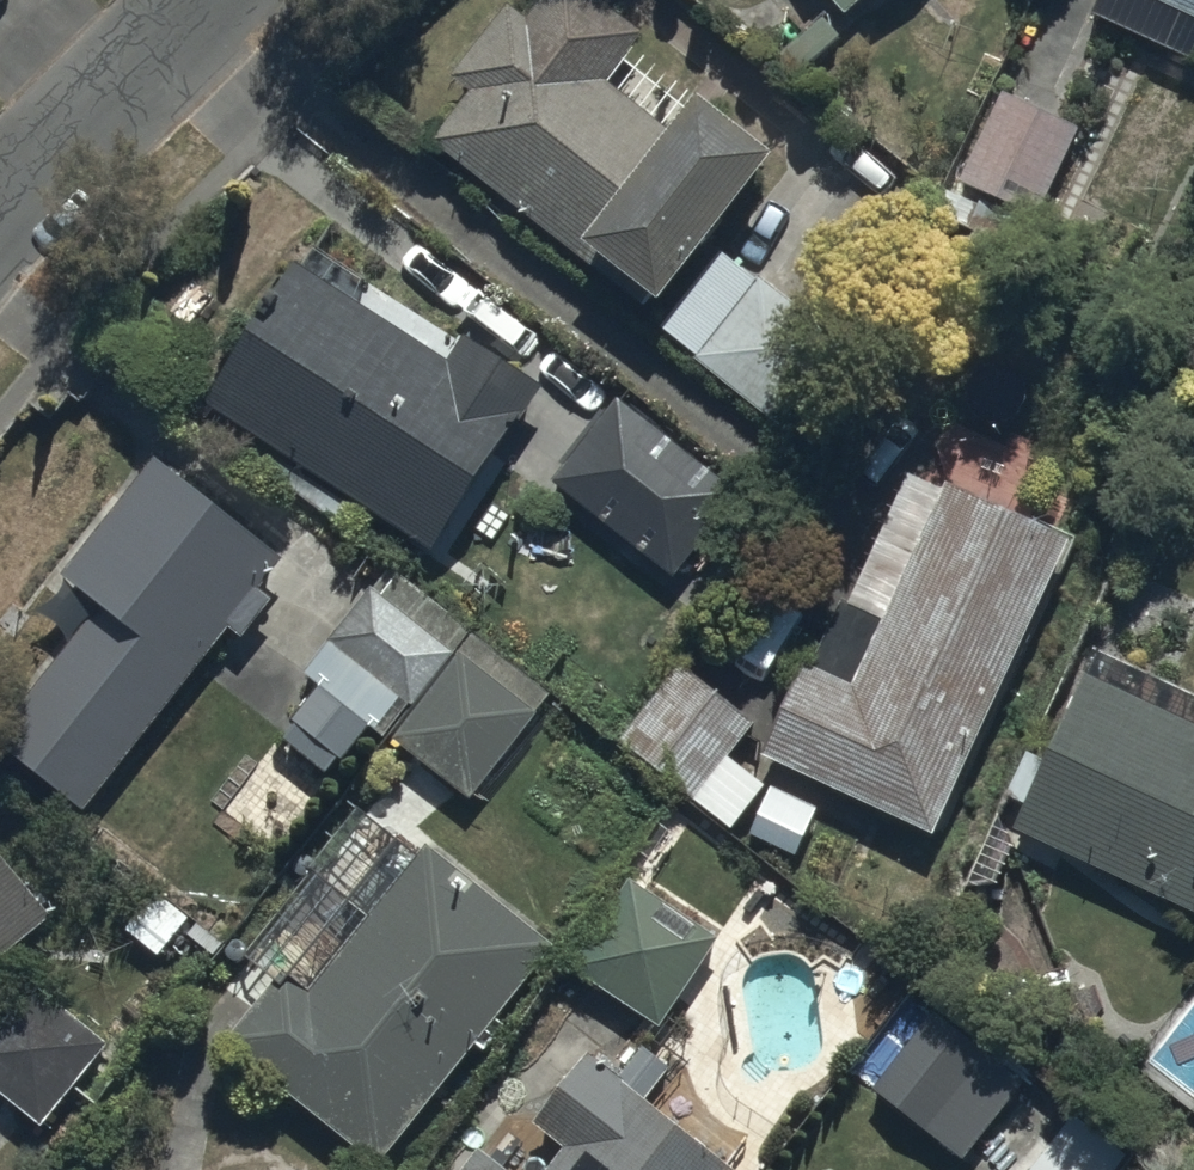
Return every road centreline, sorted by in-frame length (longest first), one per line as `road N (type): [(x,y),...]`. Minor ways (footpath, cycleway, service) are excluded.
road 1 (residential): [(236,0),(0,239)]

